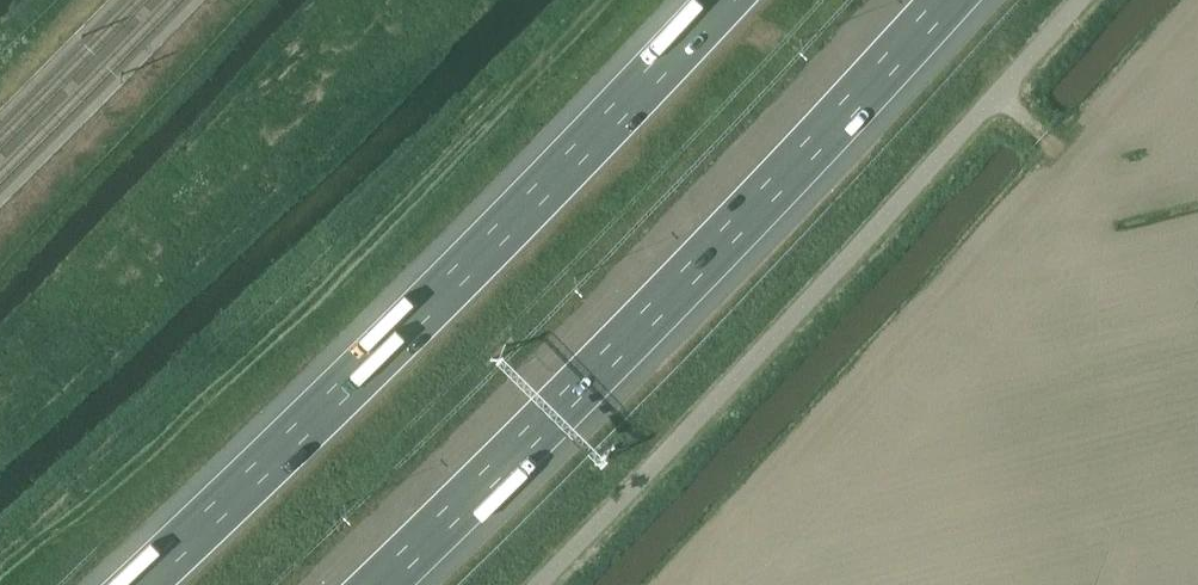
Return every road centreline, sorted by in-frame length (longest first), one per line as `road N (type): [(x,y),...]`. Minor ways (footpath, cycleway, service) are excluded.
road 1 (motorway): [(716,0),(551,182),(132,584)]
road 2 (motorway): [(370,584),(681,285),(939,0)]
road 3 (unclassified): [(537,584),(1081,0)]

